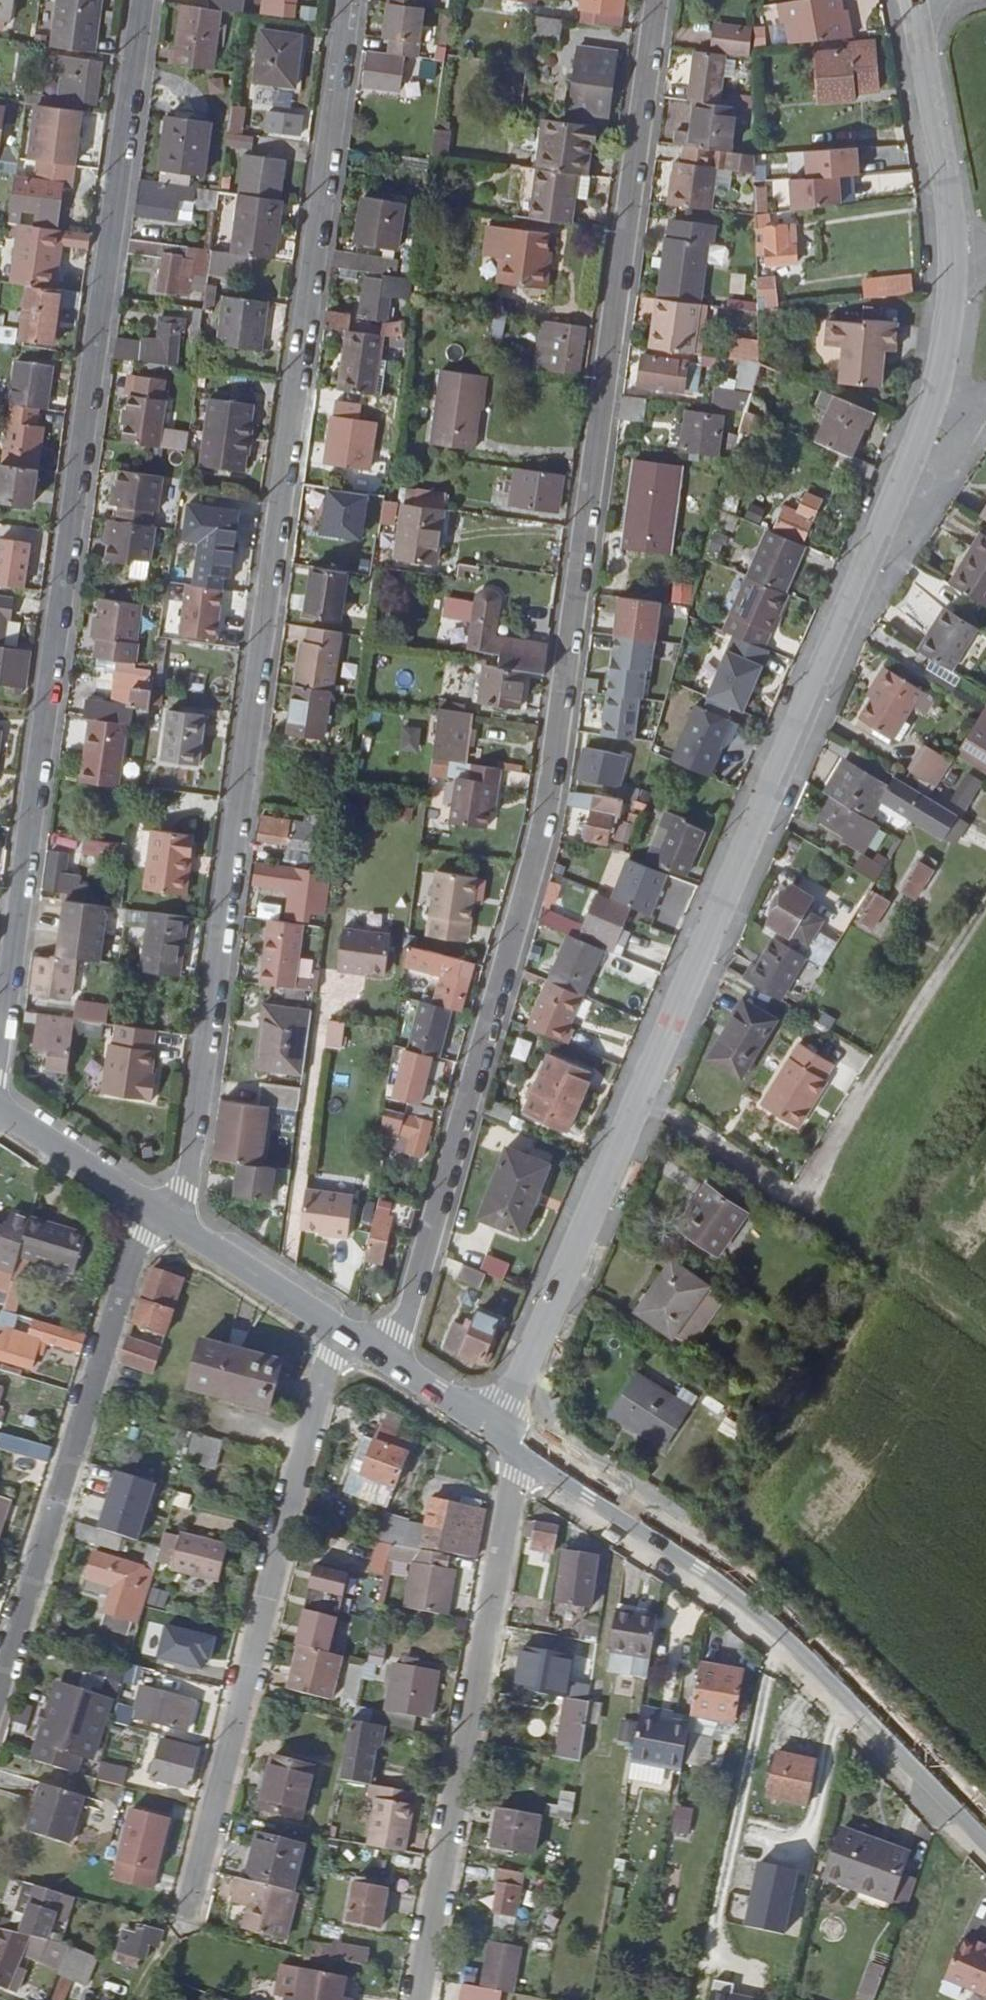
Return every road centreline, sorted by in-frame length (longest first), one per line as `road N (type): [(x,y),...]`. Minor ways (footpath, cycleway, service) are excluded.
road 1 (unclassified): [(911,0),(948,258),(940,348),(890,490),(496,1429)]
road 2 (unclassified): [(391,1368),(544,823),(656,0)]
road 3 (unclassified): [(159,1214),(192,1164),(350,0)]
road 4 (unclassified): [(0,1012),(142,0)]
road 5 (secondary): [(526,1447),(759,1601),(985,1831)]
road 6 (residential): [(184,1887),(331,1330)]
road 7 (residential): [(413,1999),(504,1513),(526,1447)]
road 8 (residential): [(0,1672),(141,1238),(159,1214)]
road 9 (secondary): [(159,1214),(331,1330)]
road 10 (secondary): [(0,1113),(159,1214)]
road 11 (secondary): [(391,1368),(496,1429)]

